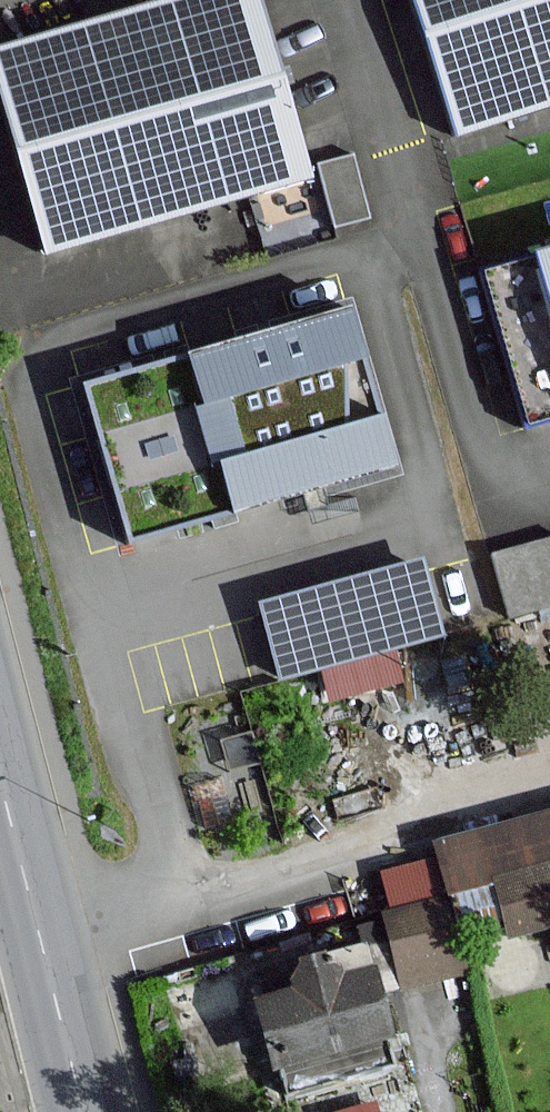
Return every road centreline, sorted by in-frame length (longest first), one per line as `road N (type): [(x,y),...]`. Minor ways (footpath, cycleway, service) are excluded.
road 1 (primary): [(0,804),(78,1111)]

